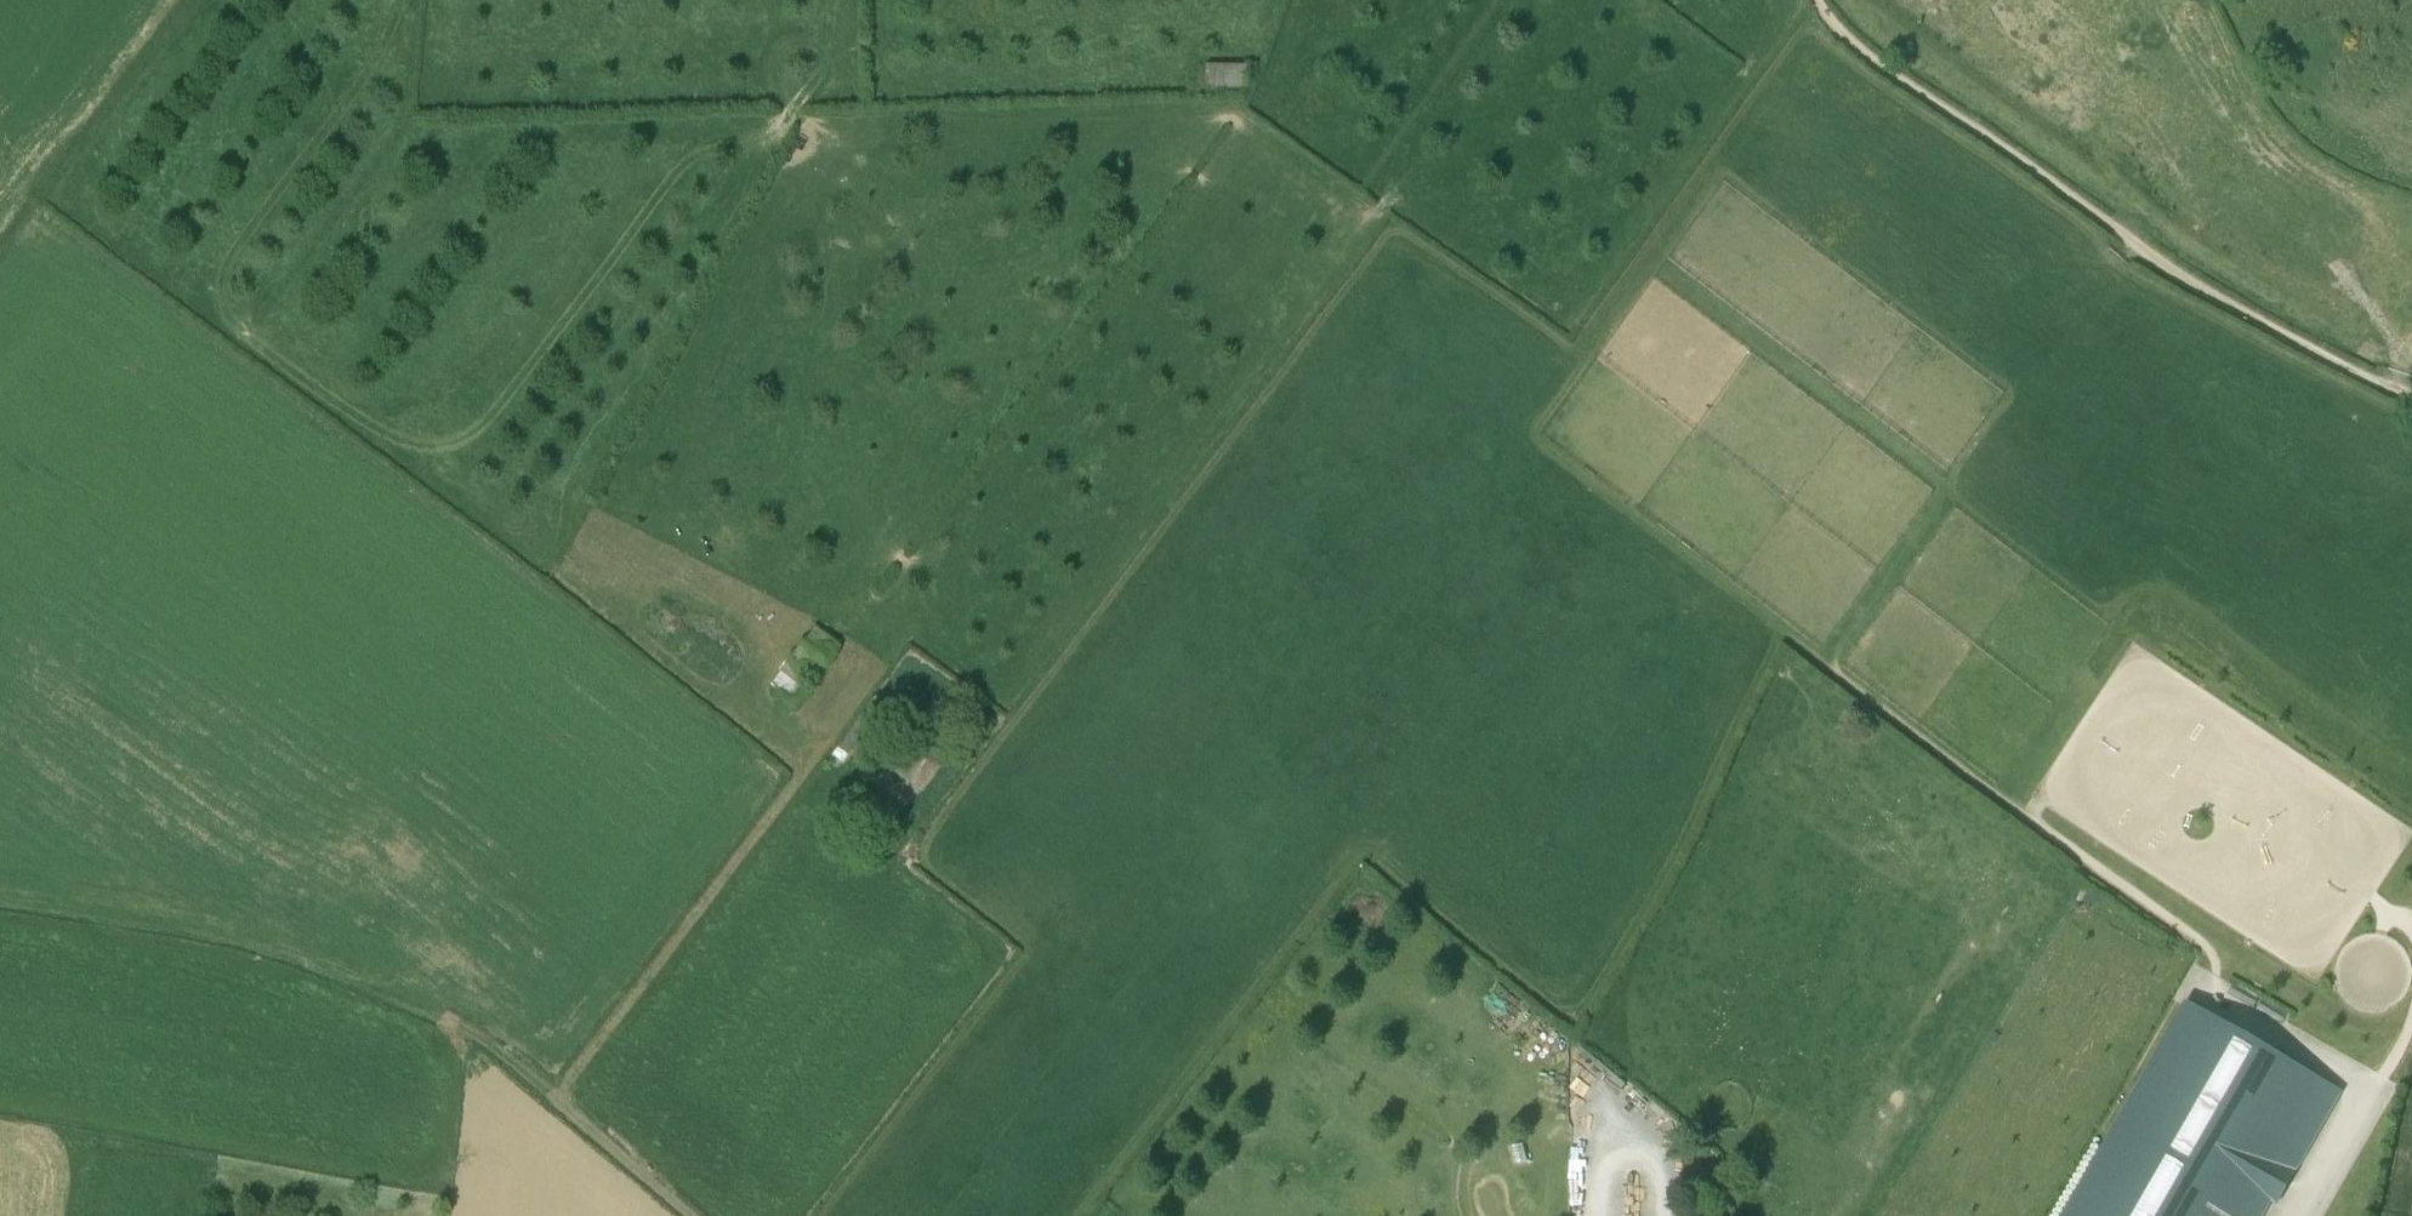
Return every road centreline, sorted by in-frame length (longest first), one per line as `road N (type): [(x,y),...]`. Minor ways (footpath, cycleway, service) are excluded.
road 1 (track): [(2411,401),(2165,265),(1865,53),(1816,0)]
road 2 (track): [(695,1215),(561,1095)]

